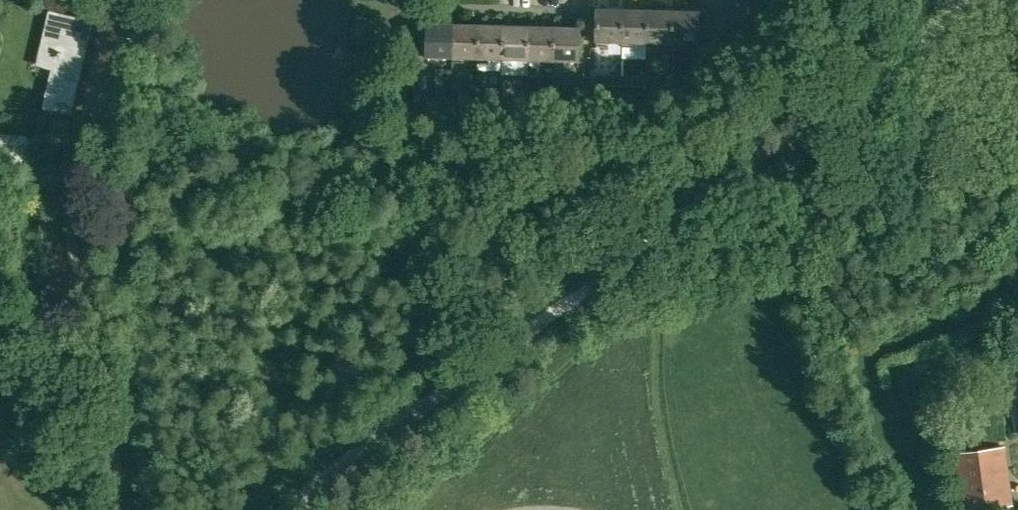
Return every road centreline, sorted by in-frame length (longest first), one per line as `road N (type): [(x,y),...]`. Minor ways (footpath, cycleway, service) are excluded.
road 1 (track): [(309,492),(966,0)]
road 2 (track): [(68,145),(67,233),(107,353),(121,509)]

